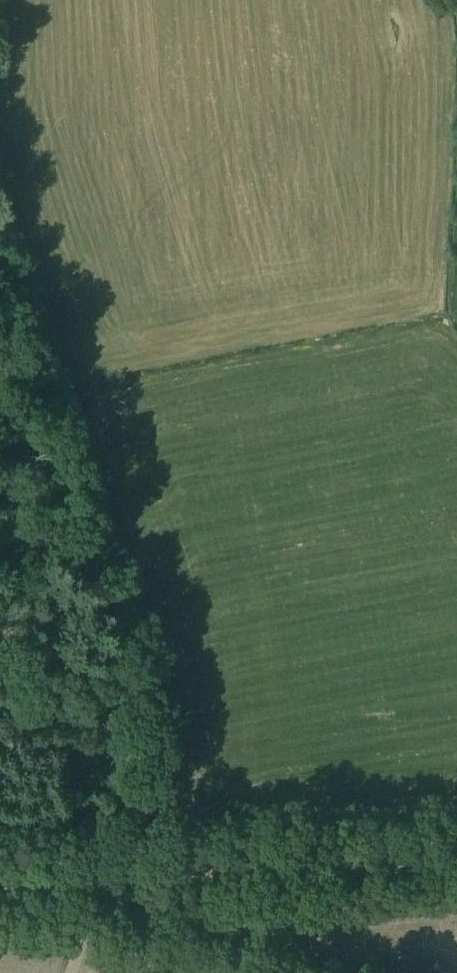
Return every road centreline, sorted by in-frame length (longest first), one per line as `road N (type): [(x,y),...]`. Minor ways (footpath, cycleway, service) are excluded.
road 1 (tertiary): [(0,873),(456,849)]

